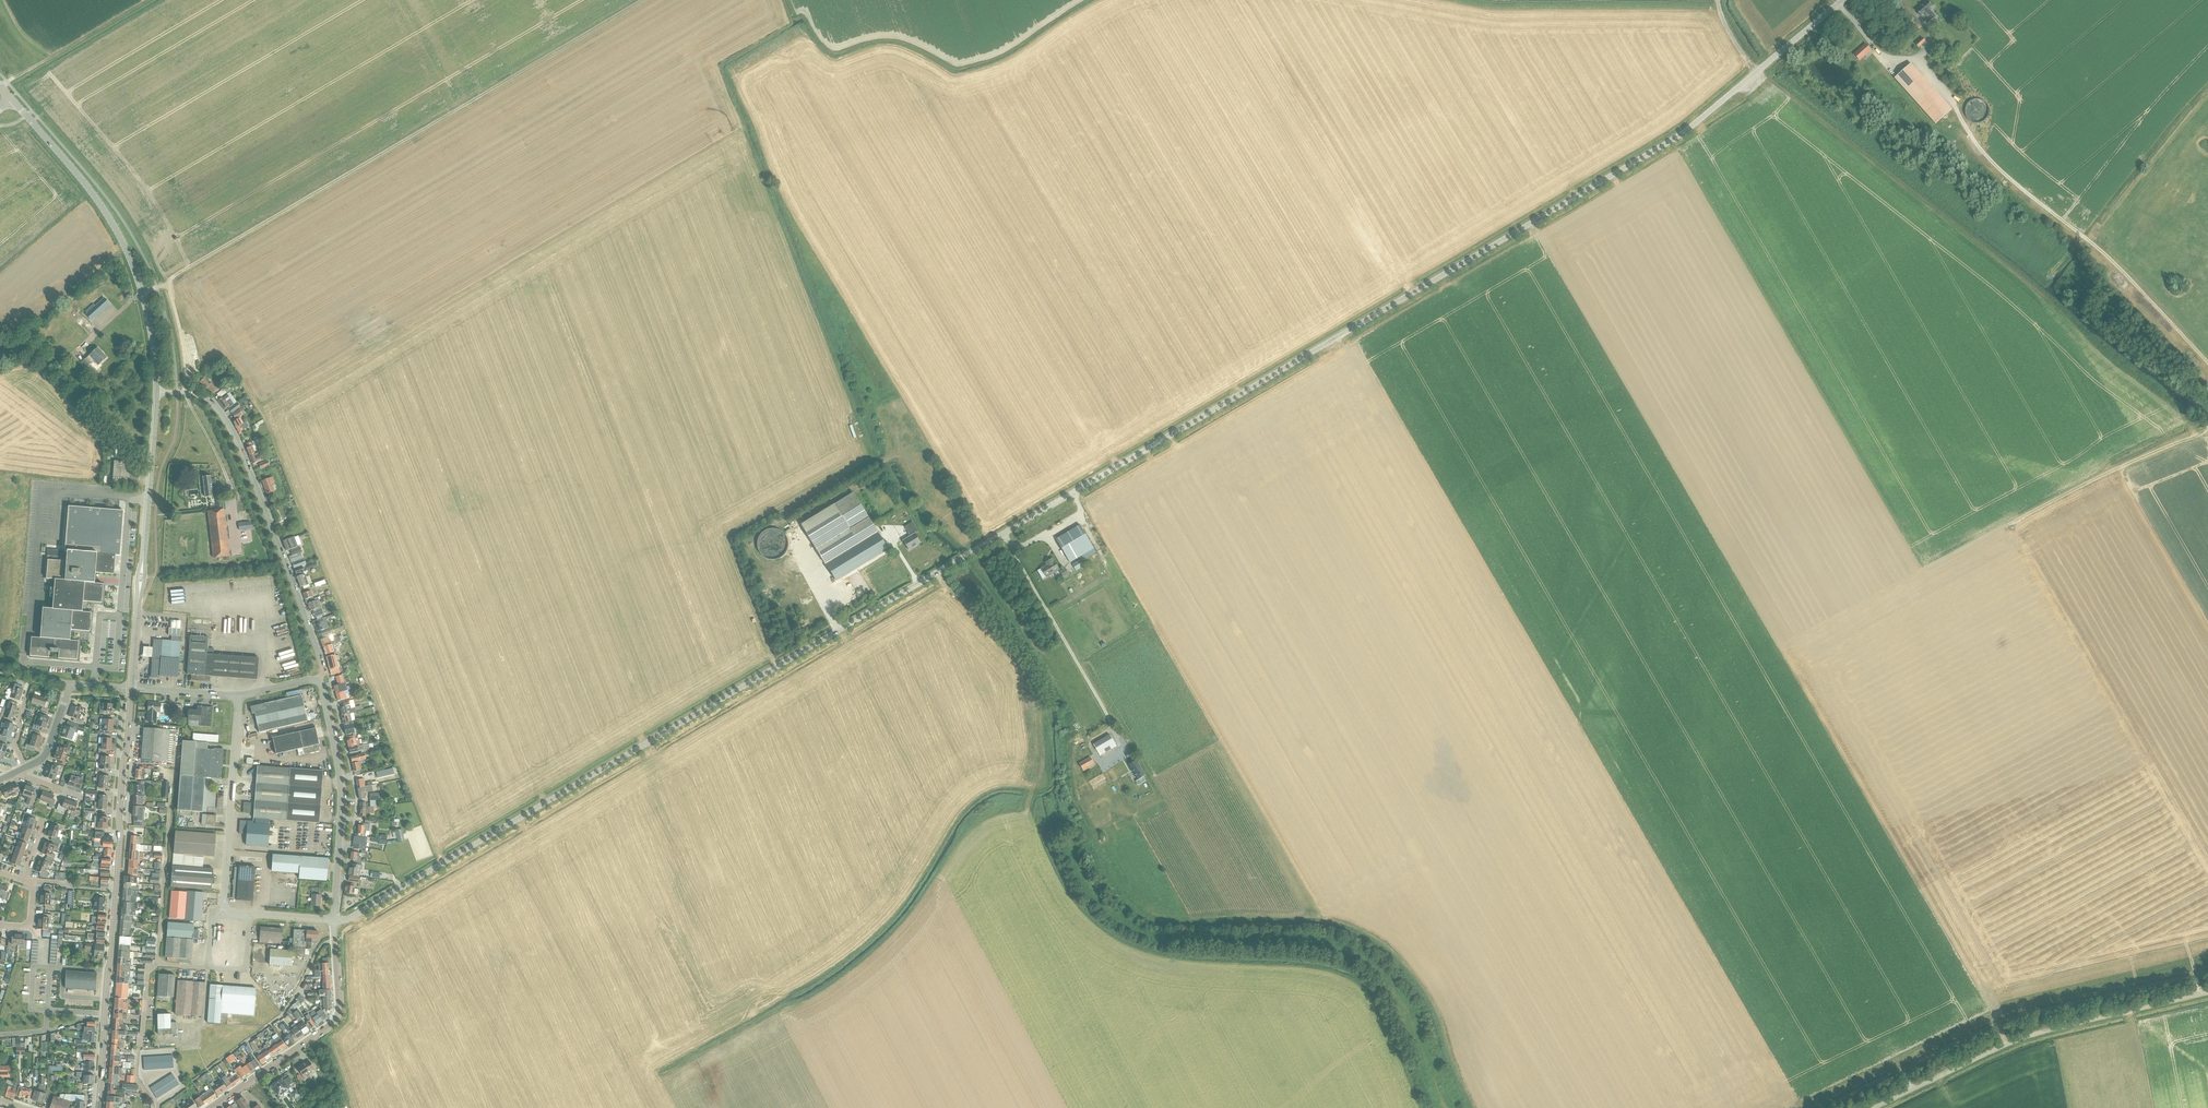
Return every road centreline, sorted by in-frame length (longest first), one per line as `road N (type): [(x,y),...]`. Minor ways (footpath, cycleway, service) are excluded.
road 1 (unclassified): [(366,909),(1666,144),(1843,0)]
road 2 (track): [(644,0),(142,294)]
road 3 (secondary): [(100,1107),(132,689)]
road 4 (unclassified): [(1875,1107),(2034,1035),(2207,993)]
road 5 (track): [(2207,363),(2114,262),(1998,168),(1963,122)]
road 6 (secondary): [(157,392),(152,332),(125,246),(88,187),(12,99)]
road 7 (residential): [(320,681),(319,655),(242,450),(209,400),(186,393)]
road 8 (residential): [(334,920),(341,789),(320,681)]
road 9 (residential): [(210,1107),(336,1019),(334,941)]
road 10 (unclassified): [(223,912),(239,695)]
road 11 (track): [(2016,520),(2207,430)]
road 12 (track): [(8,82),(148,0)]
road 13 (secondary): [(144,551),(157,392)]

